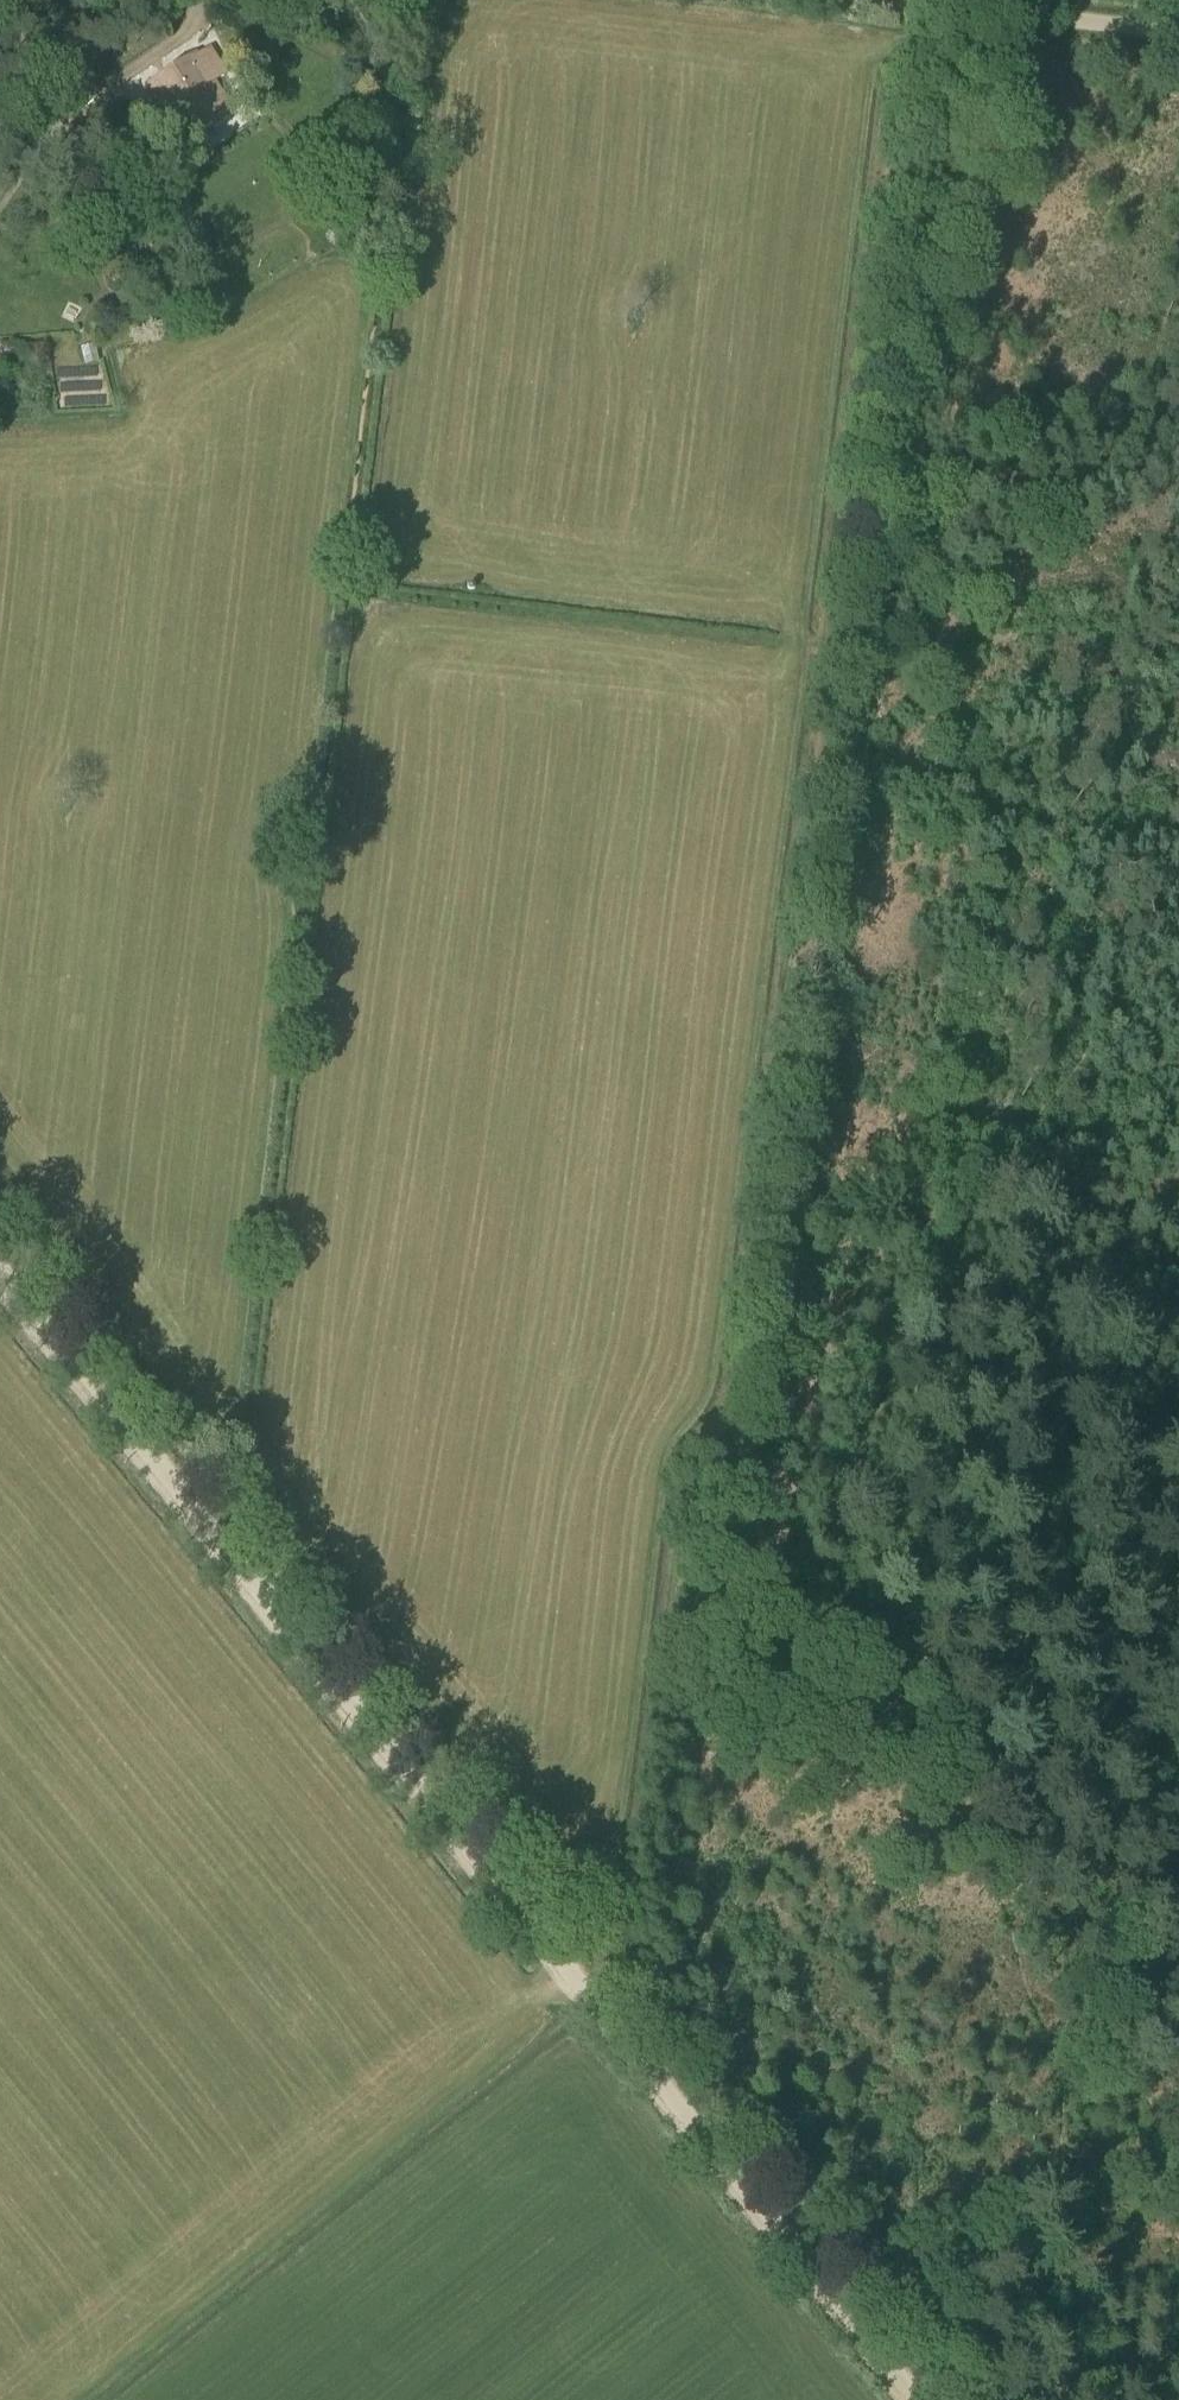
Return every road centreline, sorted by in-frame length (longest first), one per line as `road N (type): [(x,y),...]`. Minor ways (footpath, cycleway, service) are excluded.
road 1 (track): [(899,2399),(0,1269)]
road 2 (track): [(1178,26),(991,0)]

